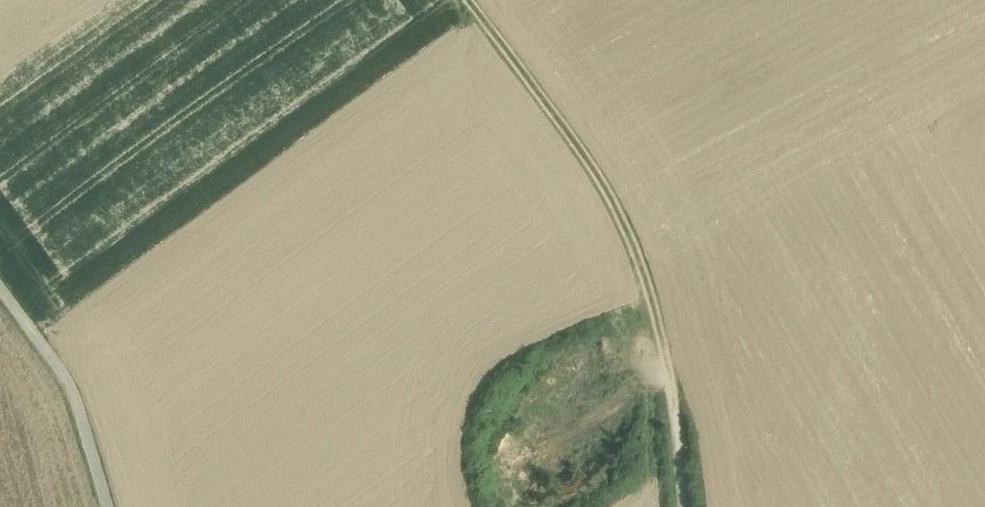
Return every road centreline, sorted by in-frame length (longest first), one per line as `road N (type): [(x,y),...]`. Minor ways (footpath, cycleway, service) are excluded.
road 1 (track): [(107,506),(69,381),(0,285)]

